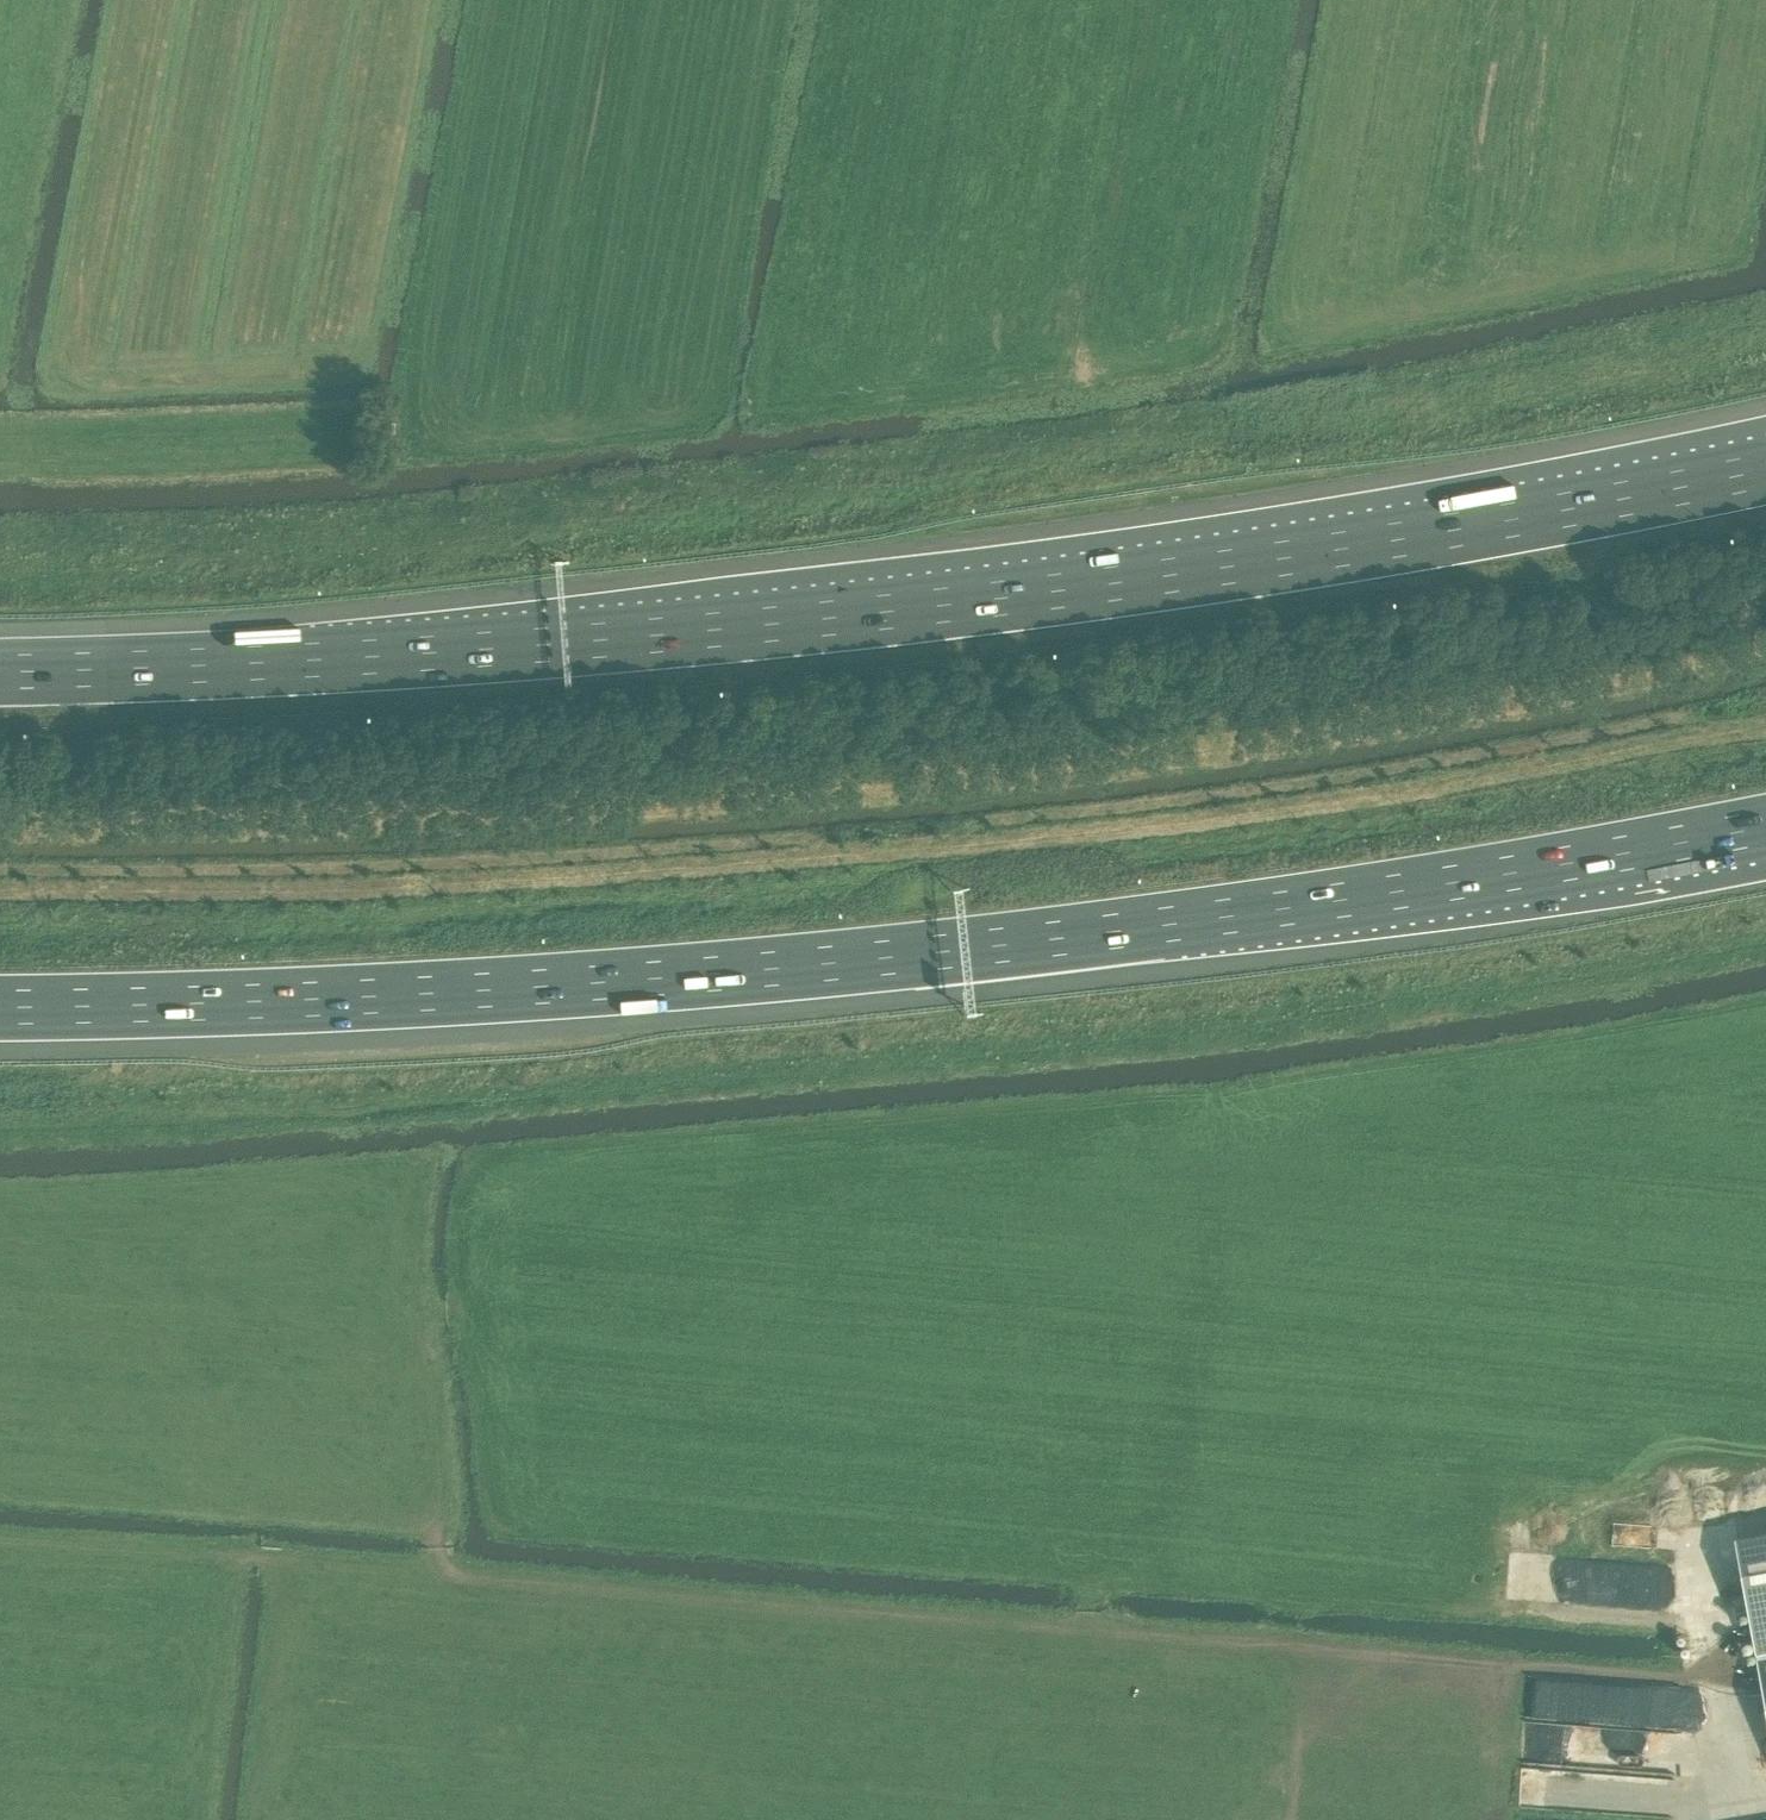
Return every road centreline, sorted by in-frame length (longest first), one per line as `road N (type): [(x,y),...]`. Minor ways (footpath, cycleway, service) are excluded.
road 1 (motorway): [(1765,468),(1541,514),(970,602),(358,658),(0,671)]
road 2 (motorway): [(0,1004),(488,991),(1180,925),(1765,826)]

